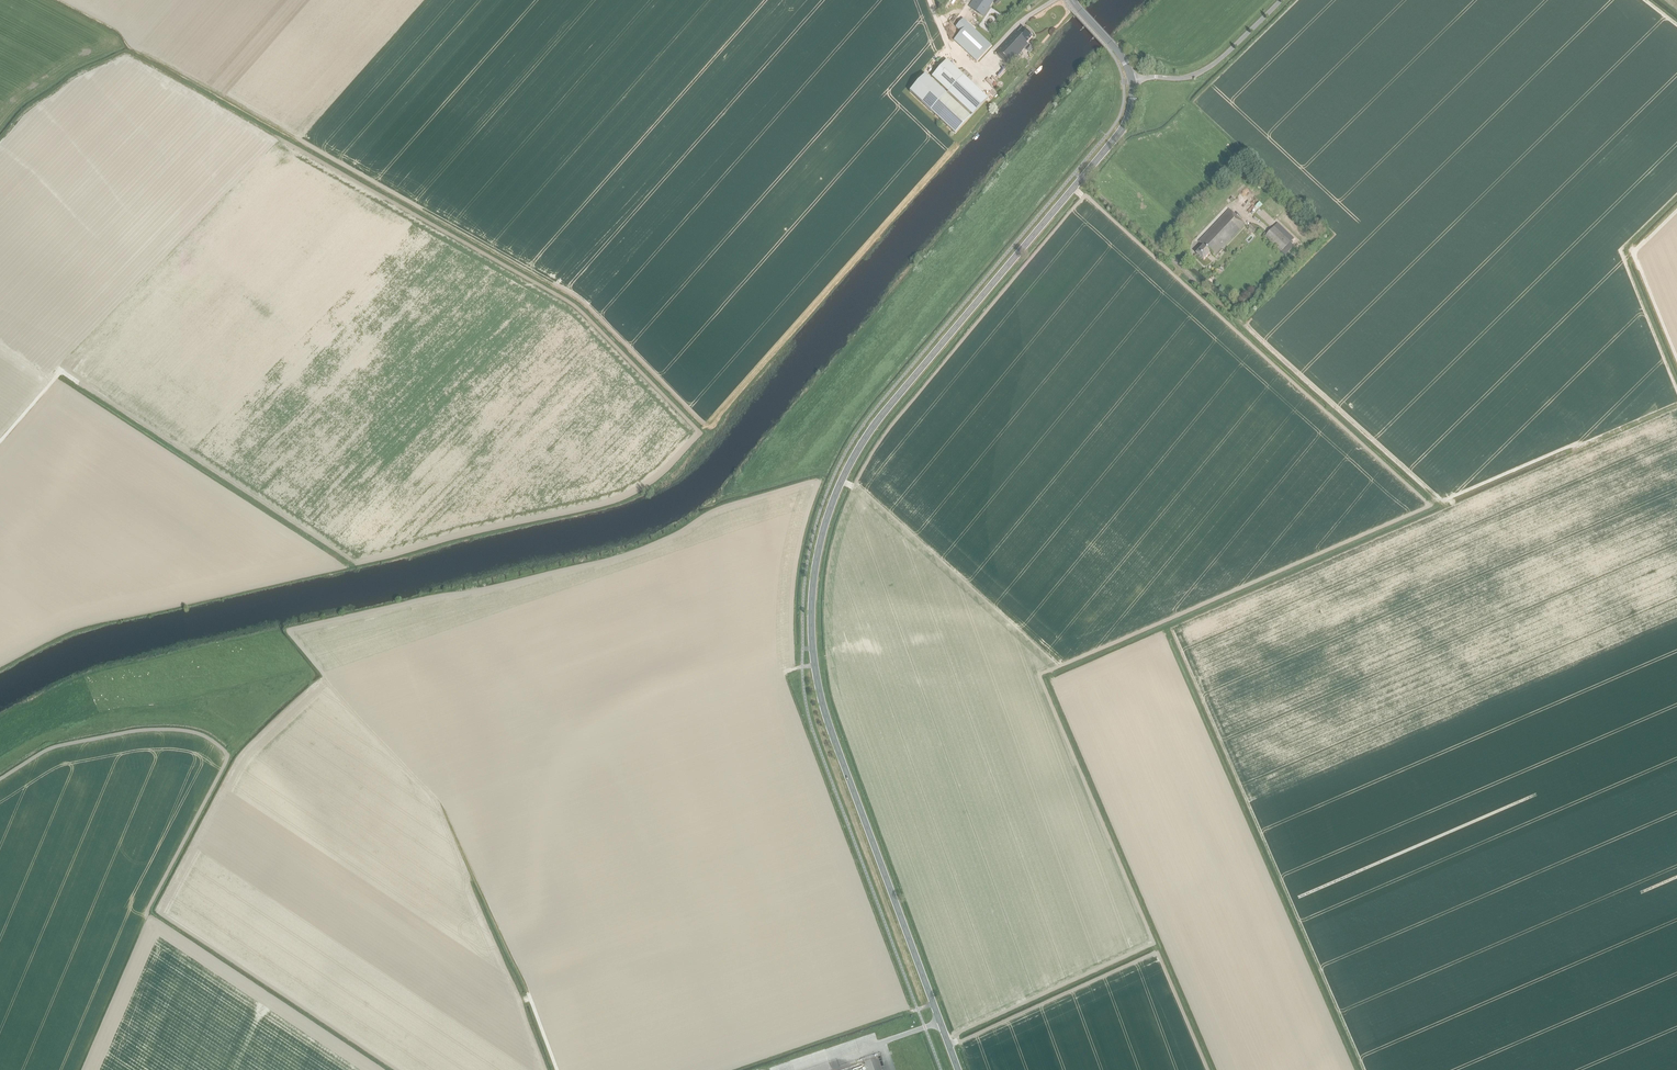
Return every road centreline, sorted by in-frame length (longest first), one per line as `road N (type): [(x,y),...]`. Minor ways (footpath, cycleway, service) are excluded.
road 1 (primary): [(958,1069),(818,690),(810,628),(818,546),(866,437),(1121,130),(1131,80)]
road 2 (unclassified): [(1131,80),(1199,73),(1282,0)]

